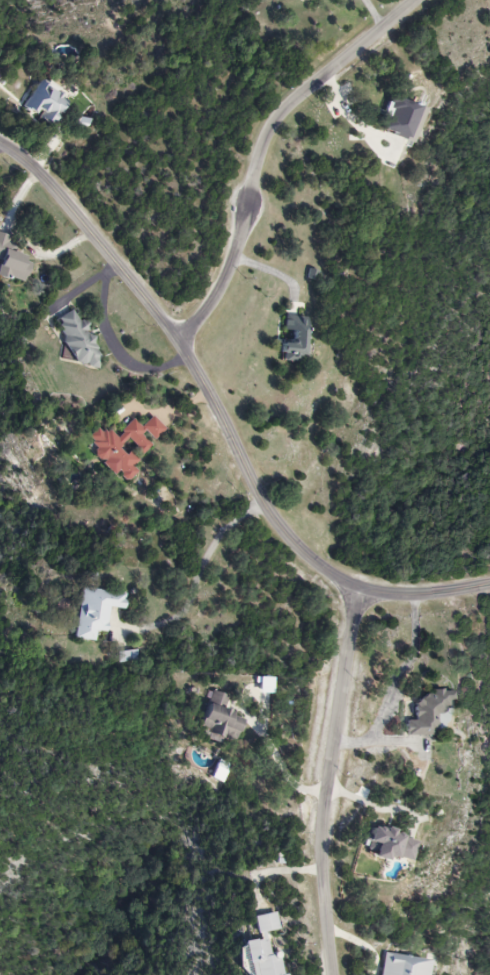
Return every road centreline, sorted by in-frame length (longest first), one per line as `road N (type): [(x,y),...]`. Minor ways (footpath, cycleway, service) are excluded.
road 1 (residential): [(489,583),(435,595),(358,591),(315,563),(271,519),(179,341),(83,215),(22,154),(0,145)]
road 2 (residential): [(179,341),(225,280),(264,138),(302,93),(413,0)]
road 3 (residential): [(358,591),(323,827),(334,974)]

